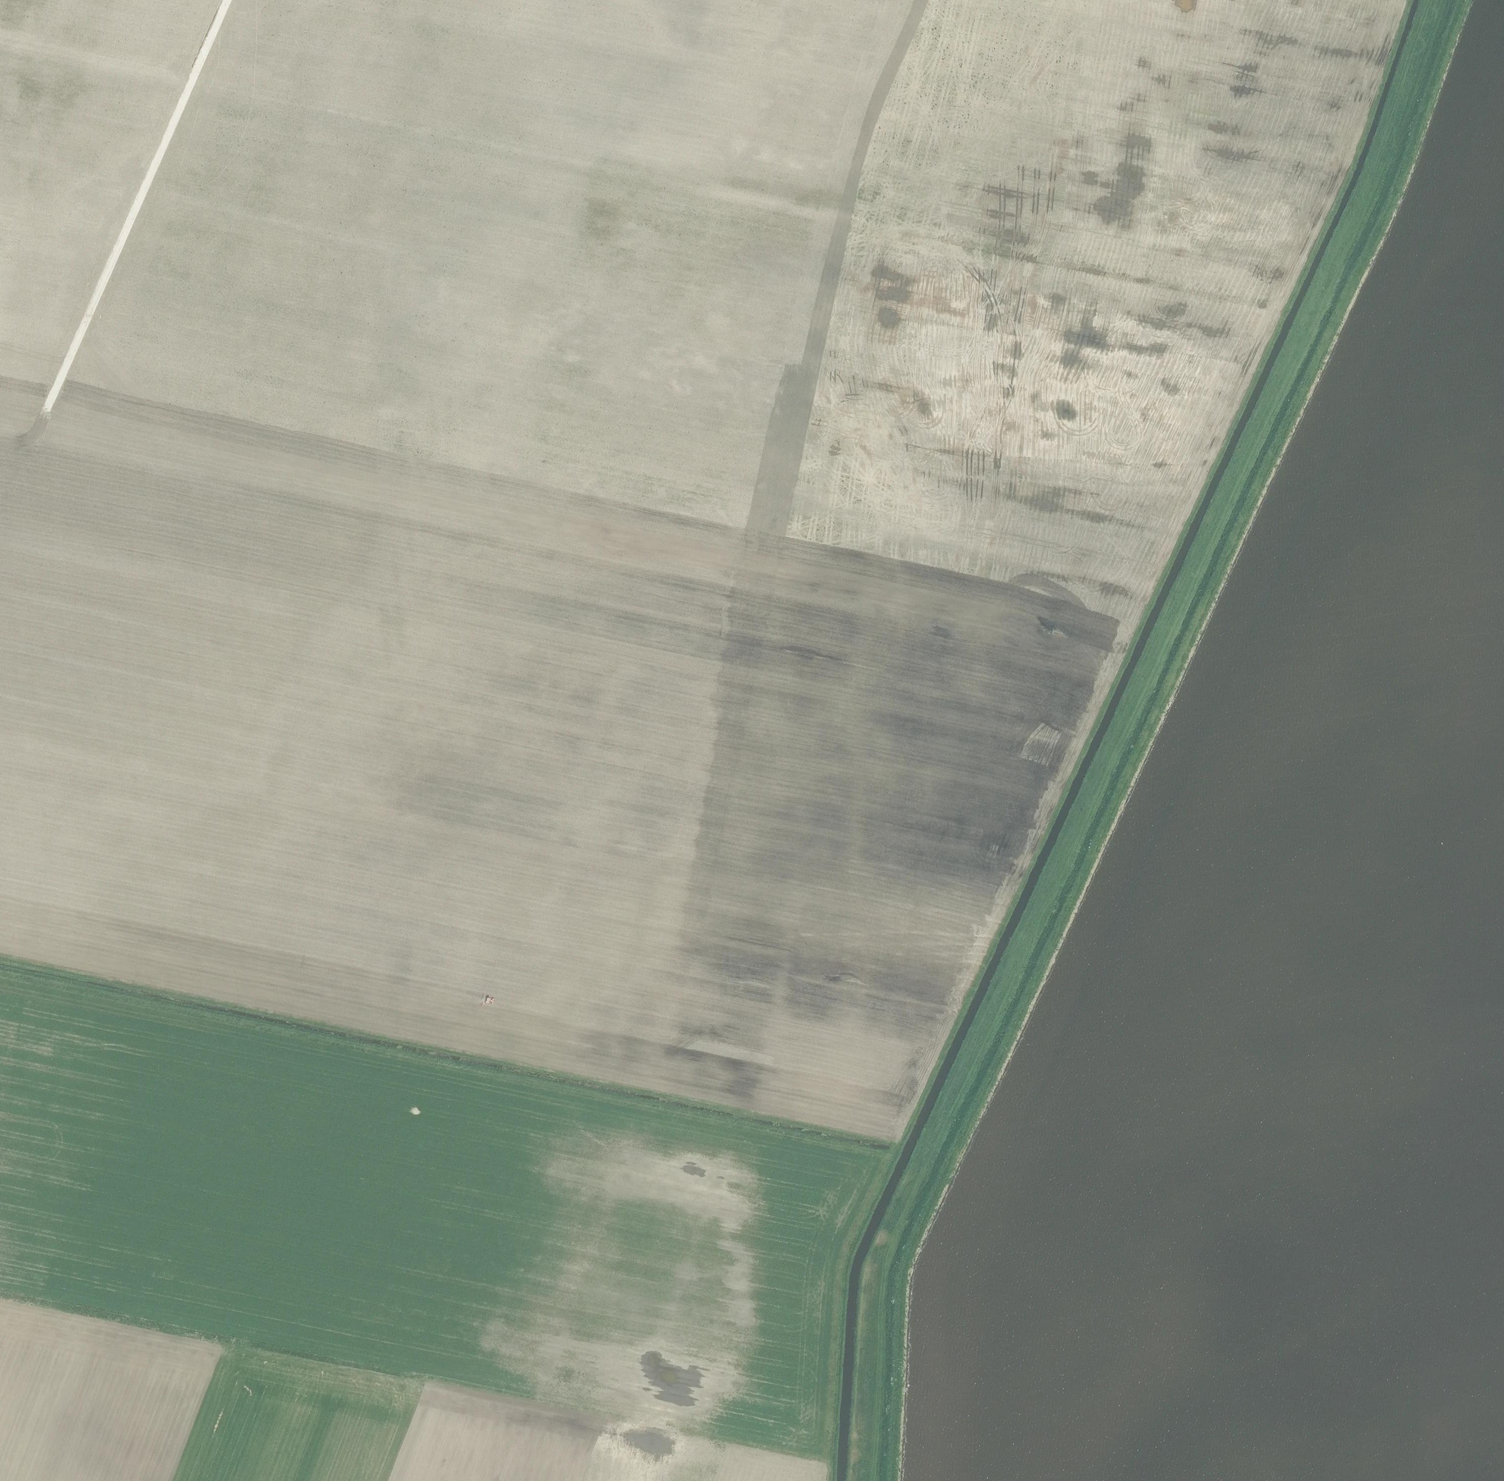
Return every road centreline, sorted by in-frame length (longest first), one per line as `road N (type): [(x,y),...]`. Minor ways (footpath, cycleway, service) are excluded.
road 1 (track): [(227,0),(48,410)]

